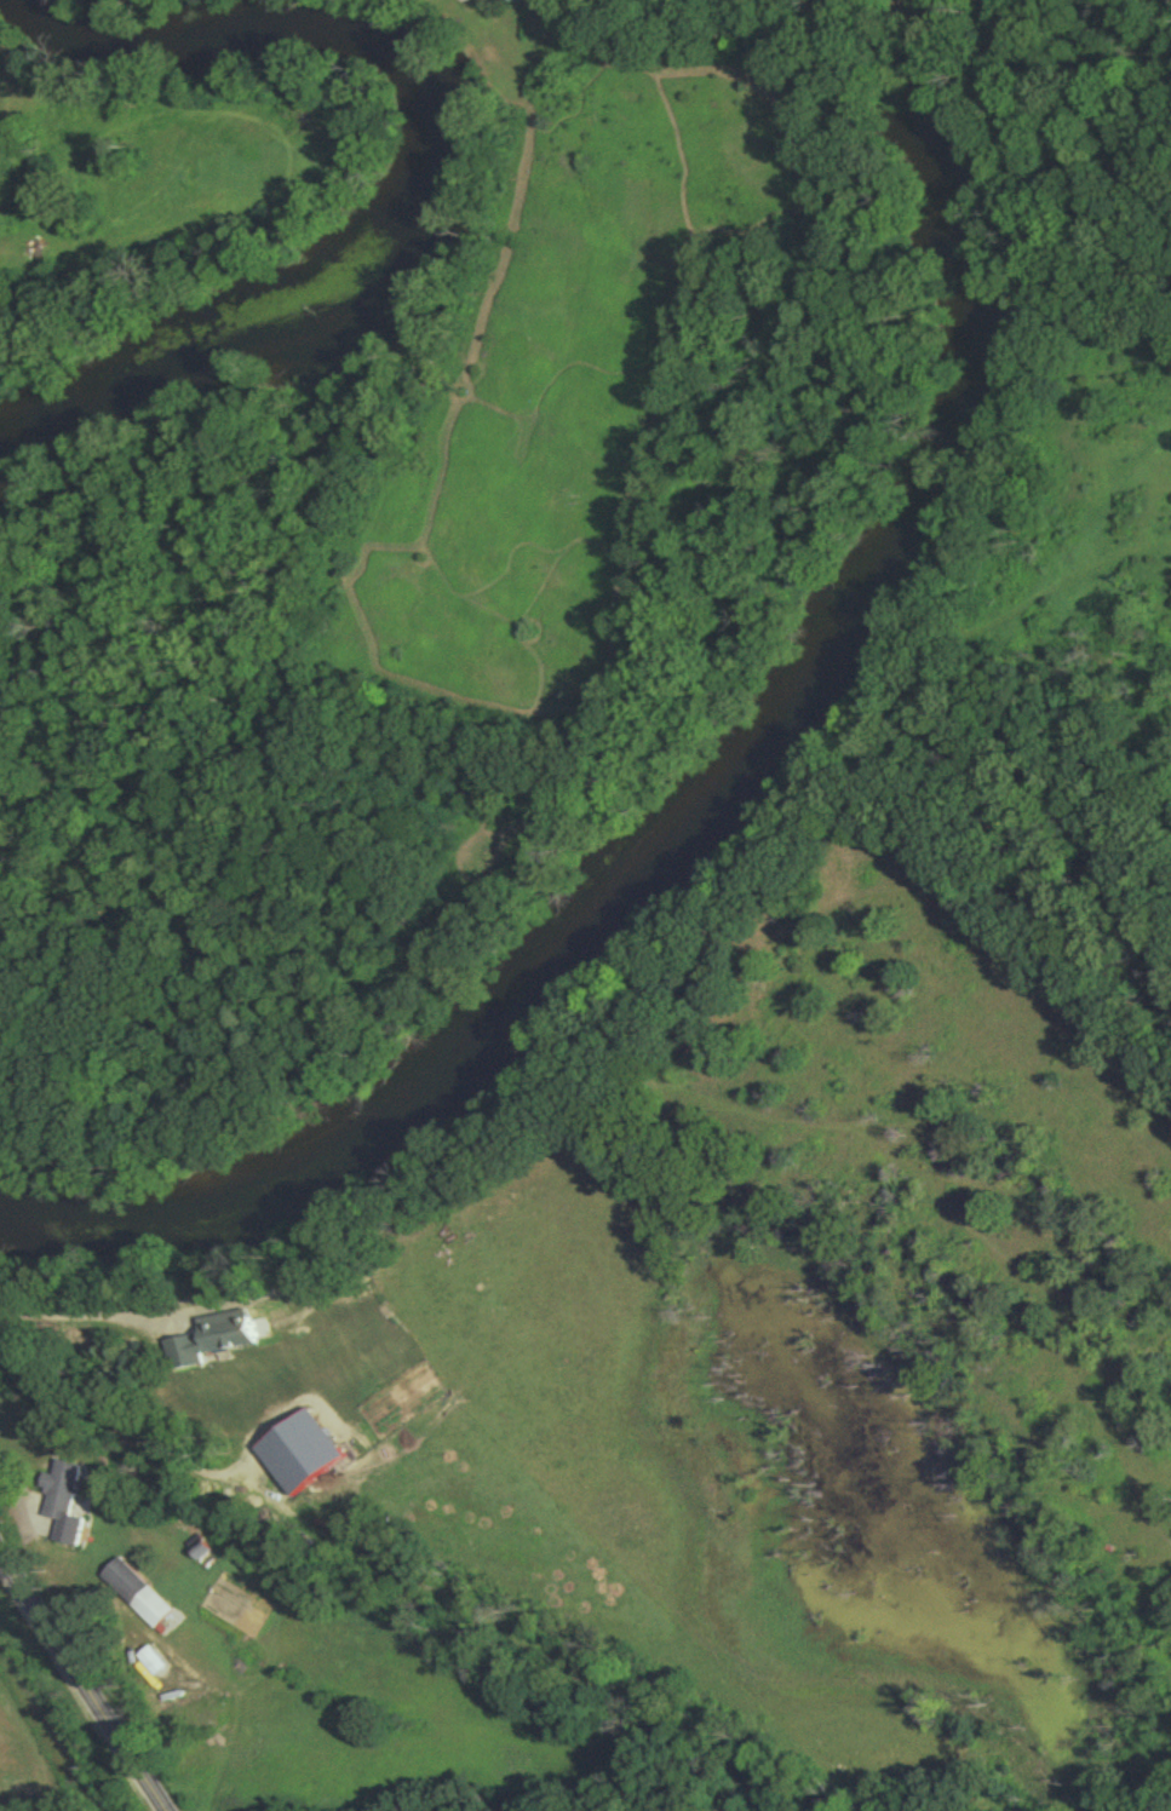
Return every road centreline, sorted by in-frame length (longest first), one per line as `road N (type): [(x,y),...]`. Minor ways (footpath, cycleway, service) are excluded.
road 1 (tertiary): [(167,1810),(0,1561)]

